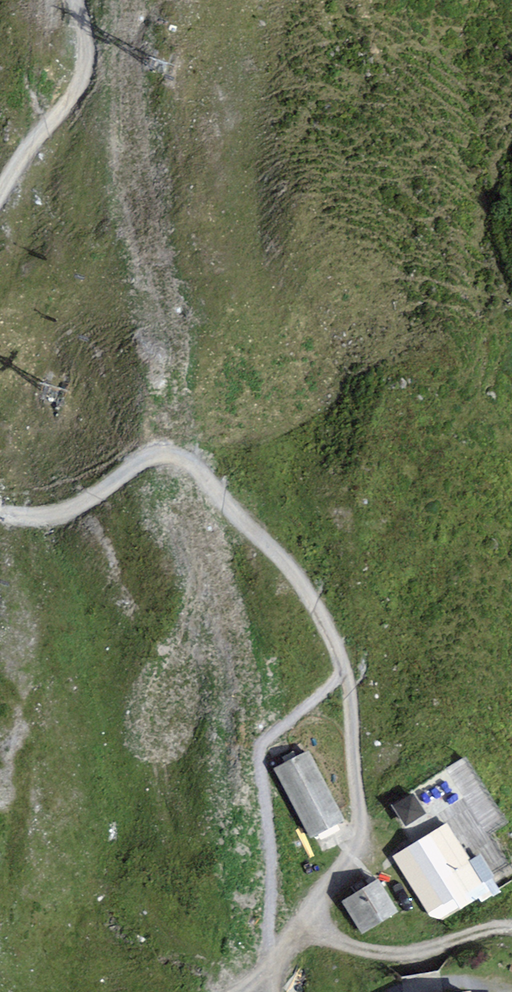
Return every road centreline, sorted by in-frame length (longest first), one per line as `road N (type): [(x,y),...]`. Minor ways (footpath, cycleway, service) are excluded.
road 1 (track): [(0,506),(60,508),(153,450),(199,470),(307,593),(350,696),(358,834),(272,970),(245,991)]
road 2 (track): [(76,0),(88,23),(72,94),(0,212)]

